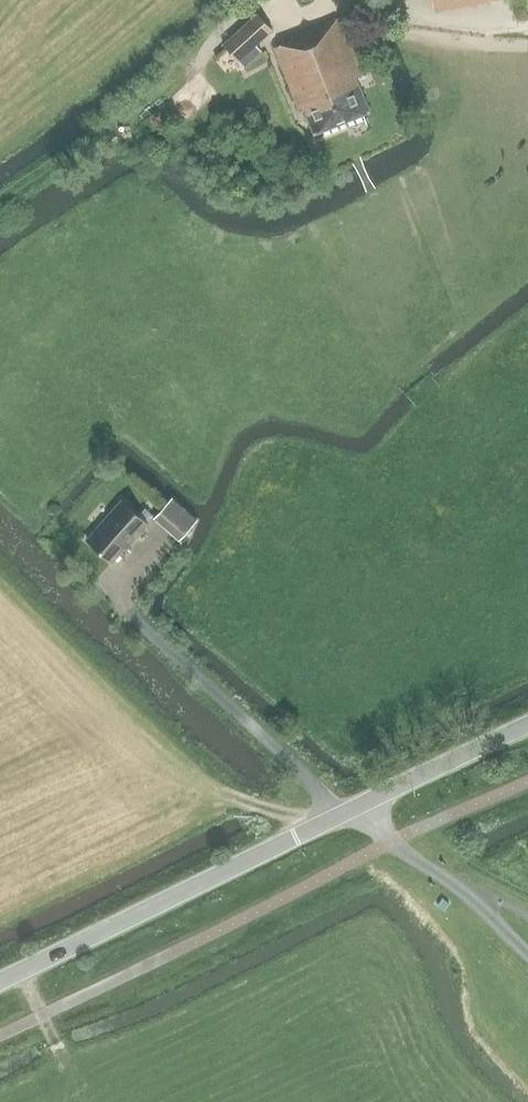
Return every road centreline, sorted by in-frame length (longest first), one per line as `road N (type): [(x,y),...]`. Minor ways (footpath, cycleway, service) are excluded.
road 1 (tertiary): [(0,981),(527,725)]
road 2 (track): [(0,201),(187,78),(215,40),(263,0)]
road 3 (track): [(527,28),(466,26),(355,0)]

